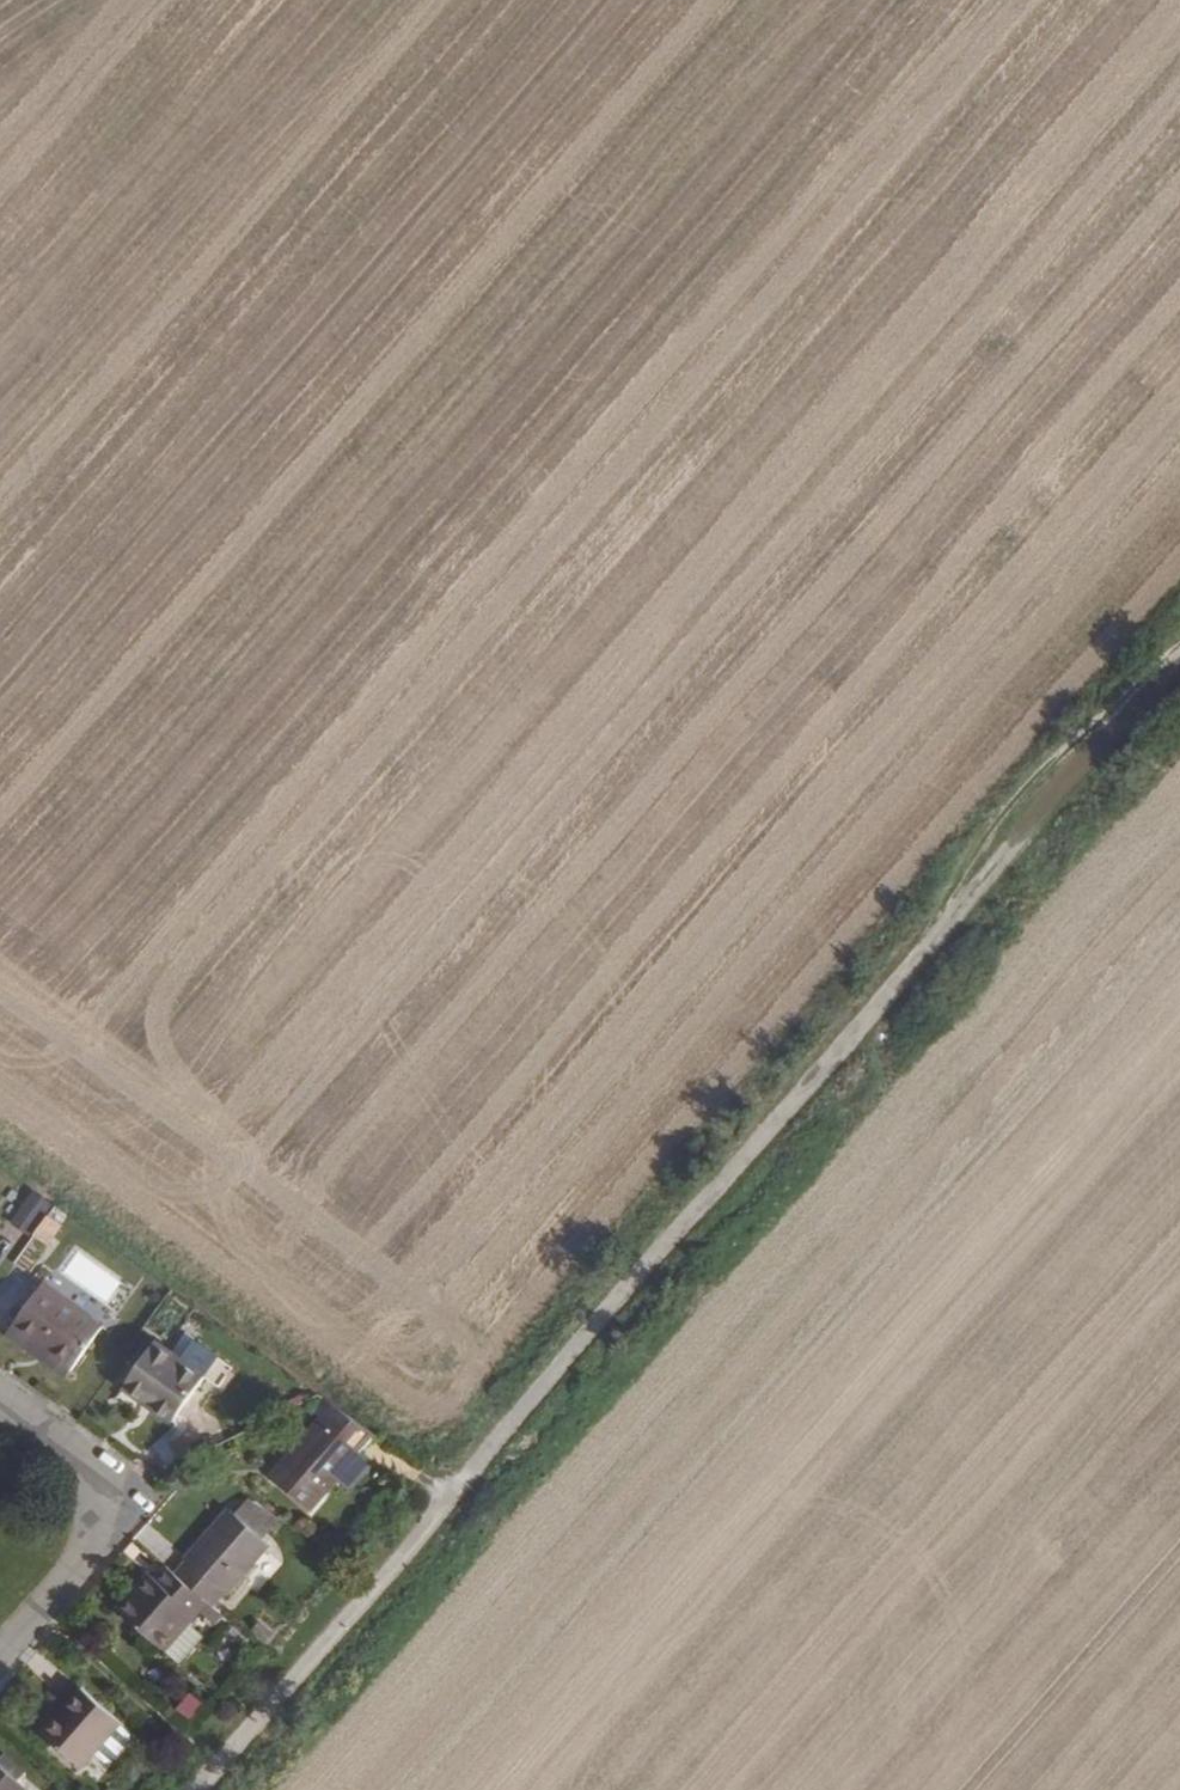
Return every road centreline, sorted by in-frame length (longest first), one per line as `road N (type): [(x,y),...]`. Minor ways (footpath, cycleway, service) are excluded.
road 1 (unclassified): [(1179,661),(218,1763)]
road 2 (residential): [(0,1665),(104,1530),(109,1495)]
road 3 (residential): [(109,1495),(97,1464),(9,1396)]

